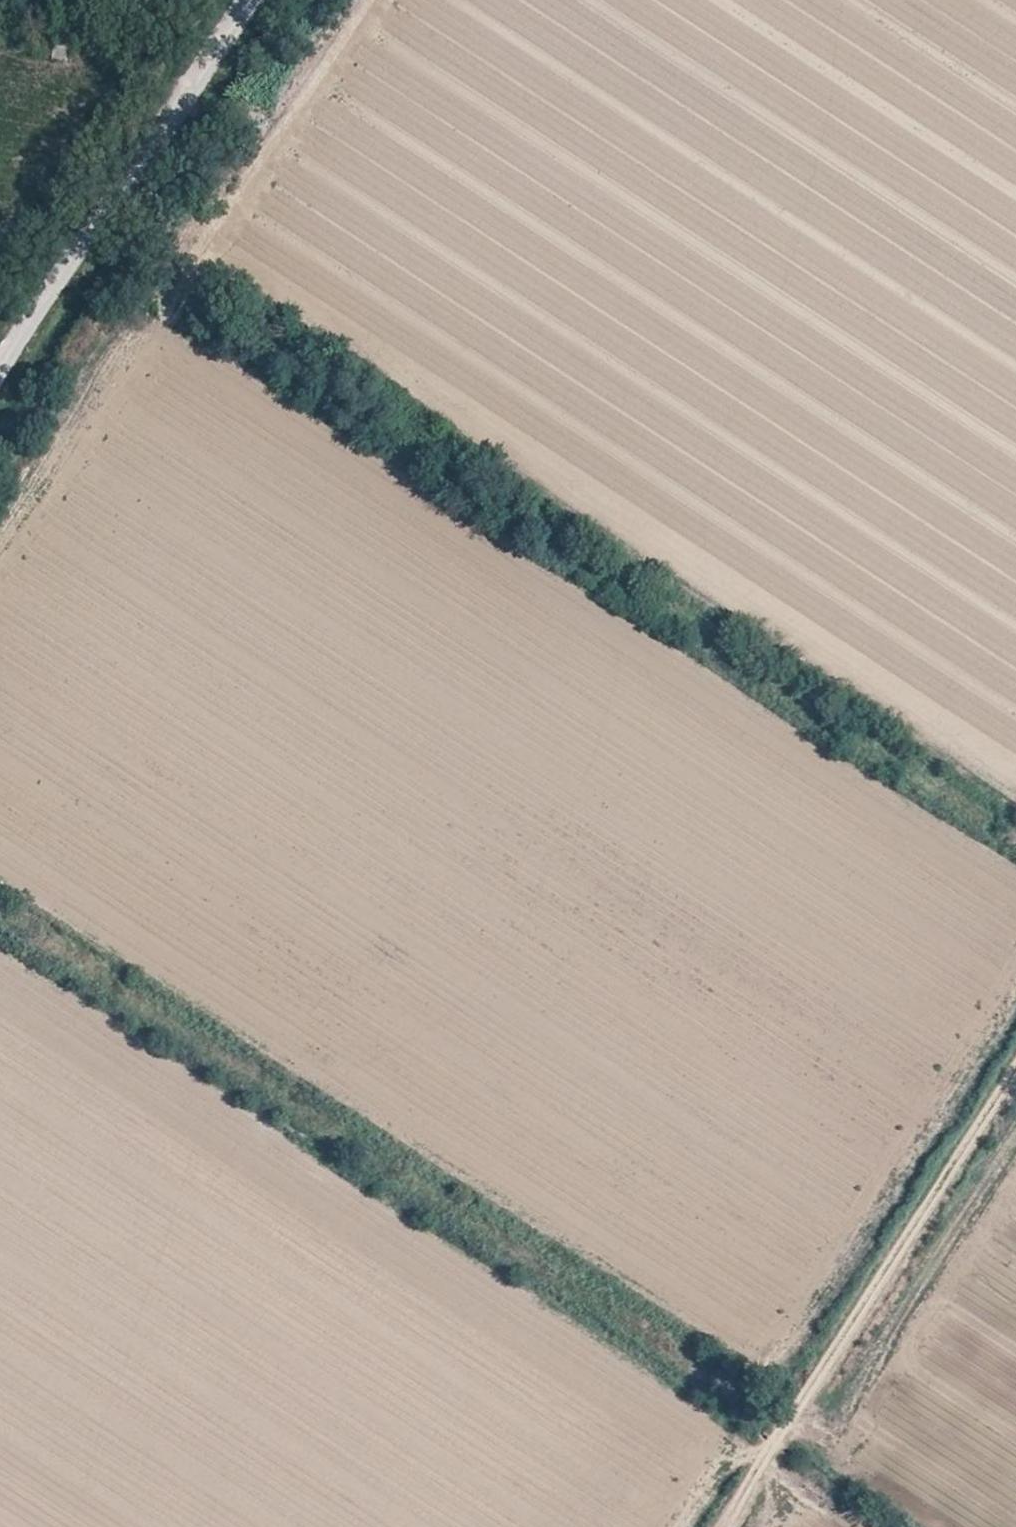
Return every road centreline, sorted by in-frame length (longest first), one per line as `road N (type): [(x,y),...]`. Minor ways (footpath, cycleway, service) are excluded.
road 1 (track): [(1015,1071),(720,1526)]
road 2 (unclassified): [(252,0),(0,369)]

